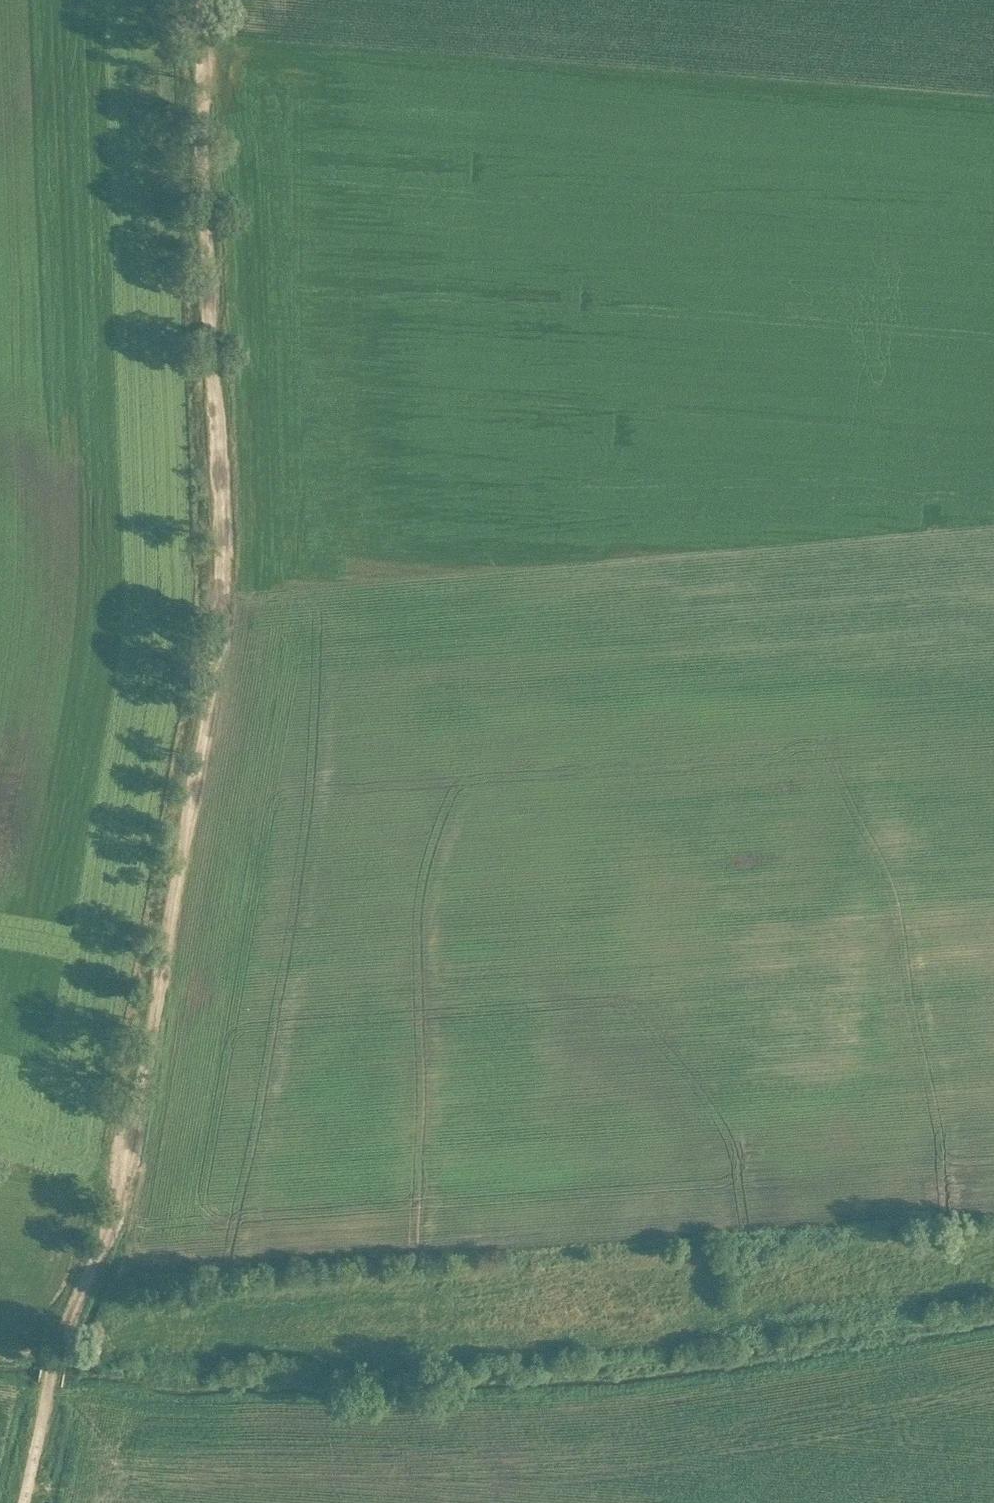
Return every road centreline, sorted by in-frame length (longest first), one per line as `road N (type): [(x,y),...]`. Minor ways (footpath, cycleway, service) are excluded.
road 1 (track): [(48,1390),(105,1238),(128,1149),(222,578),(196,0)]

